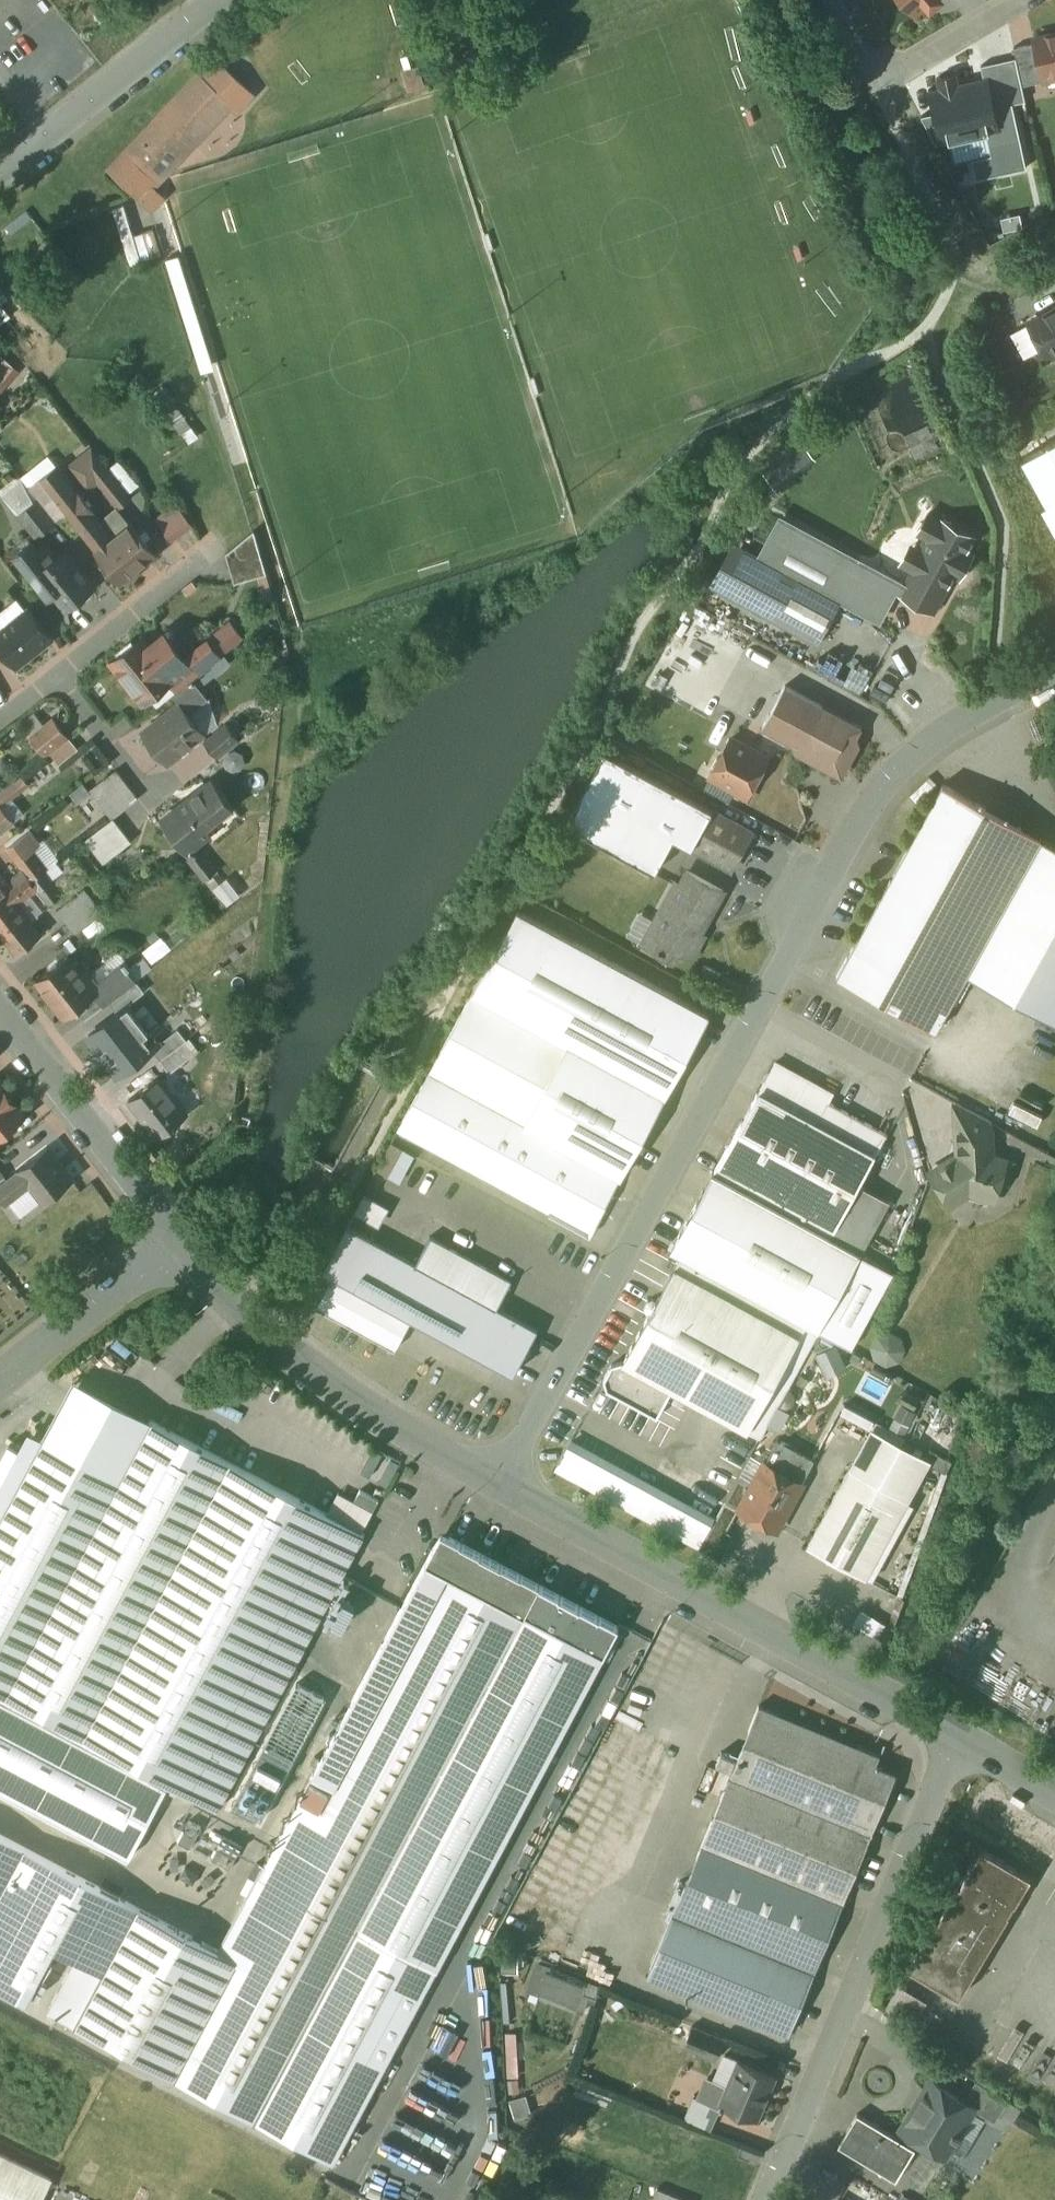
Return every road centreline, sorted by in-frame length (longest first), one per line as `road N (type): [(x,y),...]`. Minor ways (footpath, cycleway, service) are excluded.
road 1 (residential): [(499,1479),(835,857),(895,771),(938,733),(1054,667)]
road 2 (residential): [(499,1479),(963,1727)]
road 3 (residential): [(963,1727),(765,2199)]
road 4 (residential): [(184,1239),(281,1342),(371,1408),(499,1479)]
road 5 (residential): [(0,1009),(184,1239)]
road 6 (residential): [(0,171),(209,4)]
road 7 (residential): [(1019,0),(876,84),(833,0)]
road 8 (residential): [(184,1239),(0,1370)]
road 9 (residential): [(207,558),(54,671)]
road 10 (residential): [(152,793),(54,671)]

